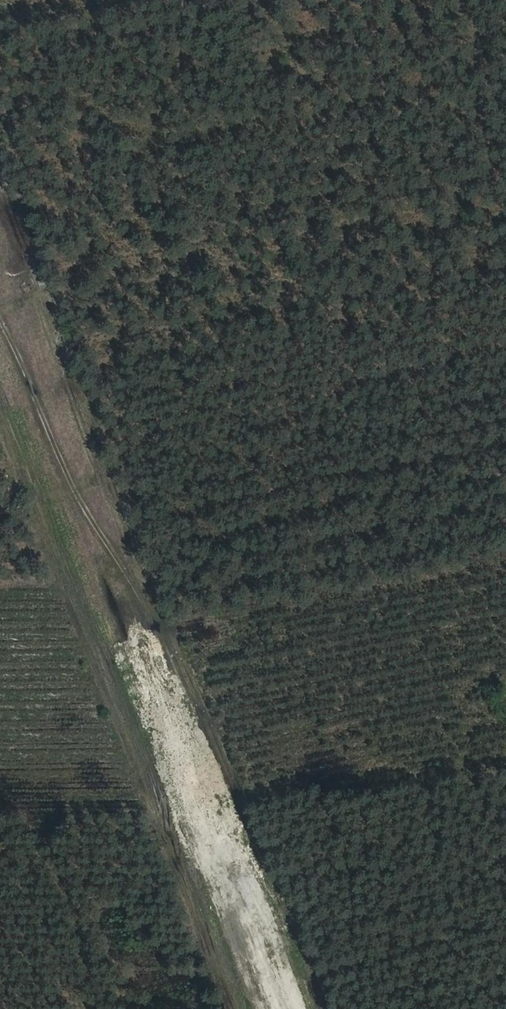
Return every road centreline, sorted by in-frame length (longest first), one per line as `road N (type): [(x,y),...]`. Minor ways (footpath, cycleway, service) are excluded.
road 1 (track): [(0,269),(293,1008)]

